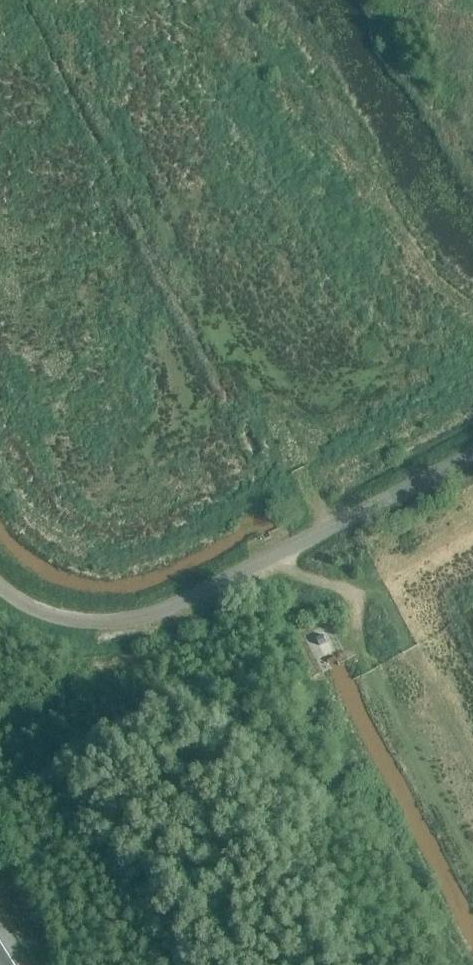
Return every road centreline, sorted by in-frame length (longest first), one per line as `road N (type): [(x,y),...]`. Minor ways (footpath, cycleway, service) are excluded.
road 1 (unclassified): [(0,587),(69,621),(131,621),(175,606),(472,453)]

